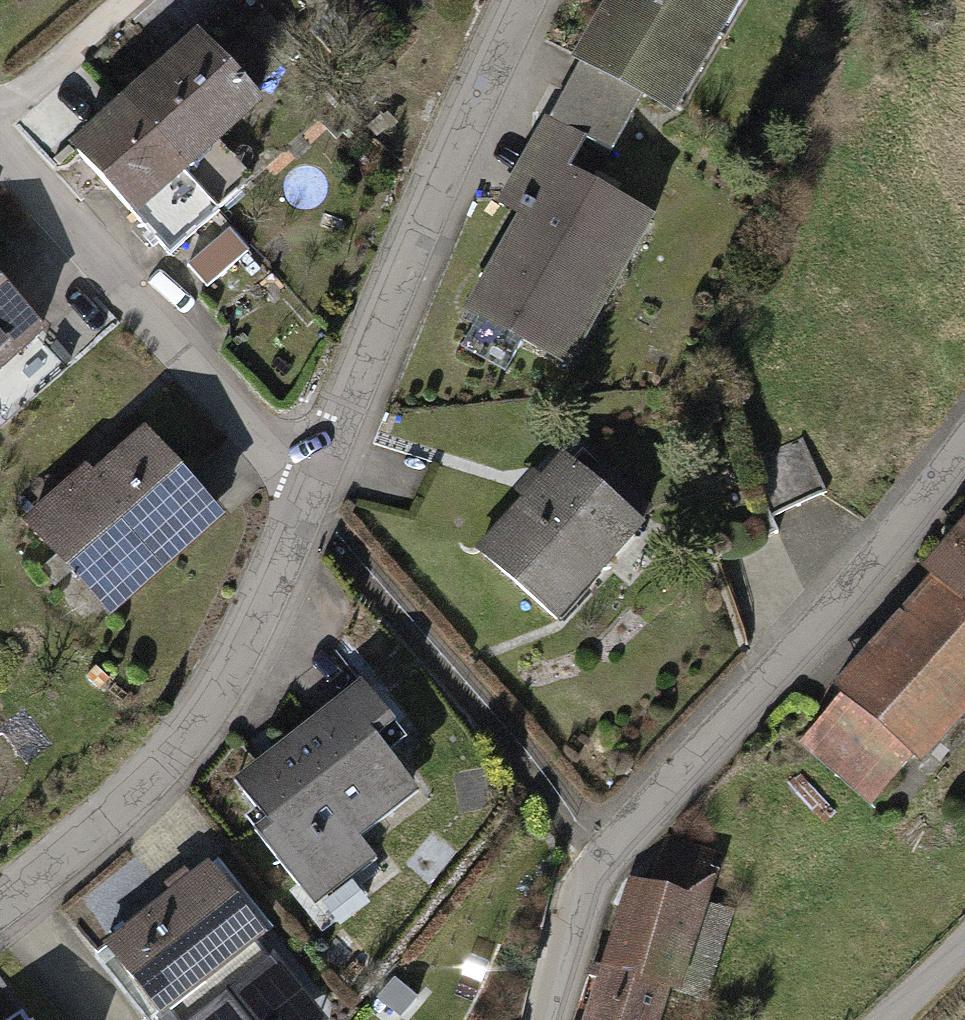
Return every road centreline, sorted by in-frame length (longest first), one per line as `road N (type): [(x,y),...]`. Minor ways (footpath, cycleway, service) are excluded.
road 1 (residential): [(964,452),(869,577),(606,850),(580,902),(547,1019)]
road 2 (residential): [(518,0),(305,497)]
road 3 (residential): [(305,497),(246,624),(187,724),(92,831),(0,906)]
road 4 (residential): [(305,497),(0,130)]

